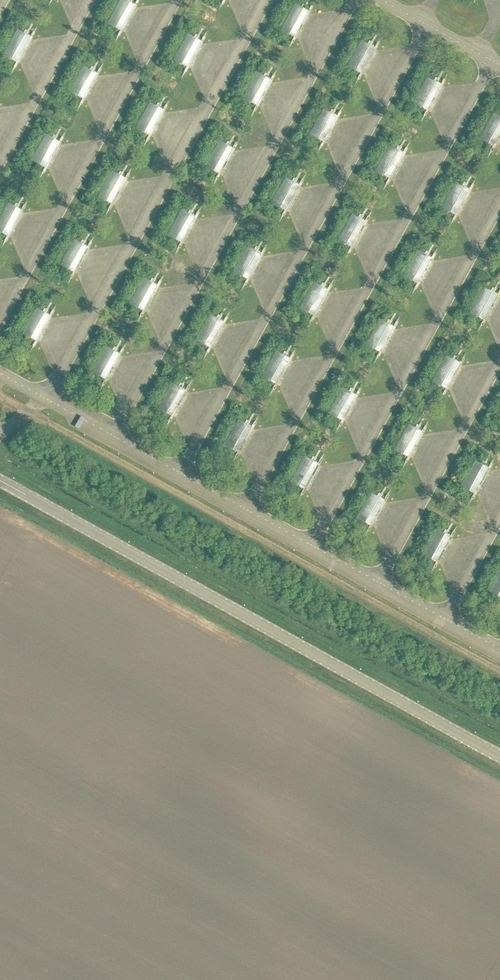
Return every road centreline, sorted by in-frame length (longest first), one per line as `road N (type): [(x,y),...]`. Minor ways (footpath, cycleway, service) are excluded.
road 1 (unclassified): [(0,481),(499,756)]

